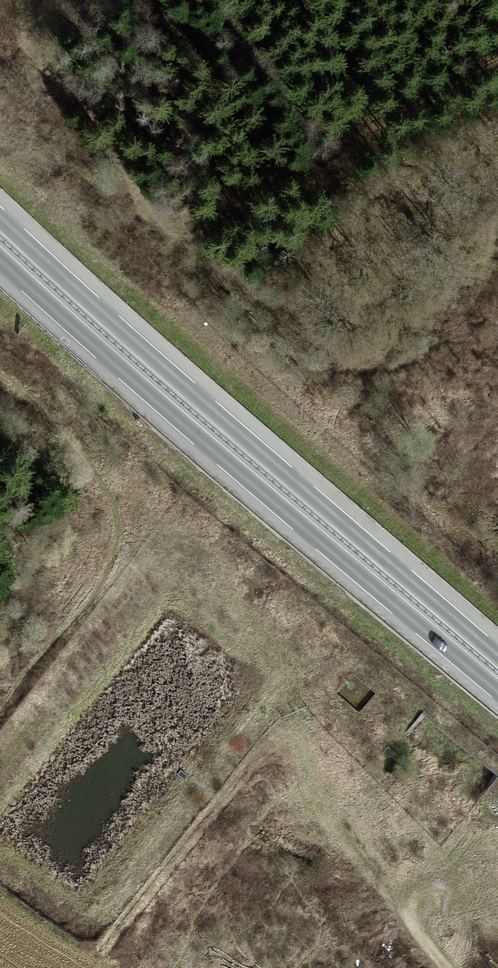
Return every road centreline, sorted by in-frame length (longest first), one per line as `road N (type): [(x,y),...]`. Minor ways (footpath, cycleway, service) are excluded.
road 1 (trunk): [(497,653),(0,214)]
road 2 (trunk): [(0,255),(497,687)]

